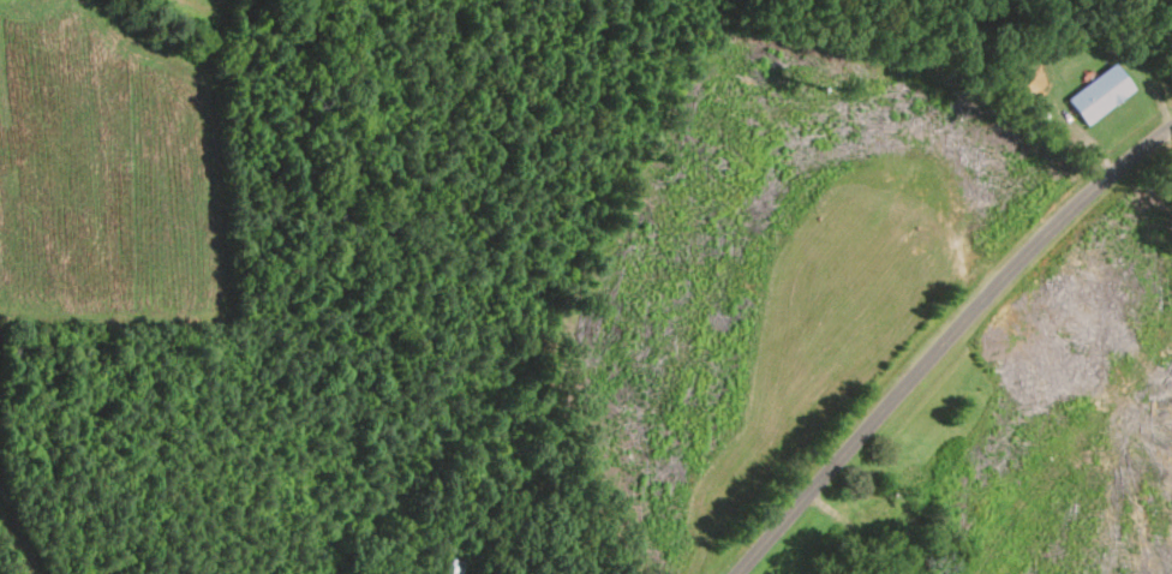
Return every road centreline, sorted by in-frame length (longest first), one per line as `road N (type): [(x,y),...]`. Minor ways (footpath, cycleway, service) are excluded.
road 1 (residential): [(737,573),(1045,237),(1171,127)]
road 2 (track): [(0,464),(61,573)]

